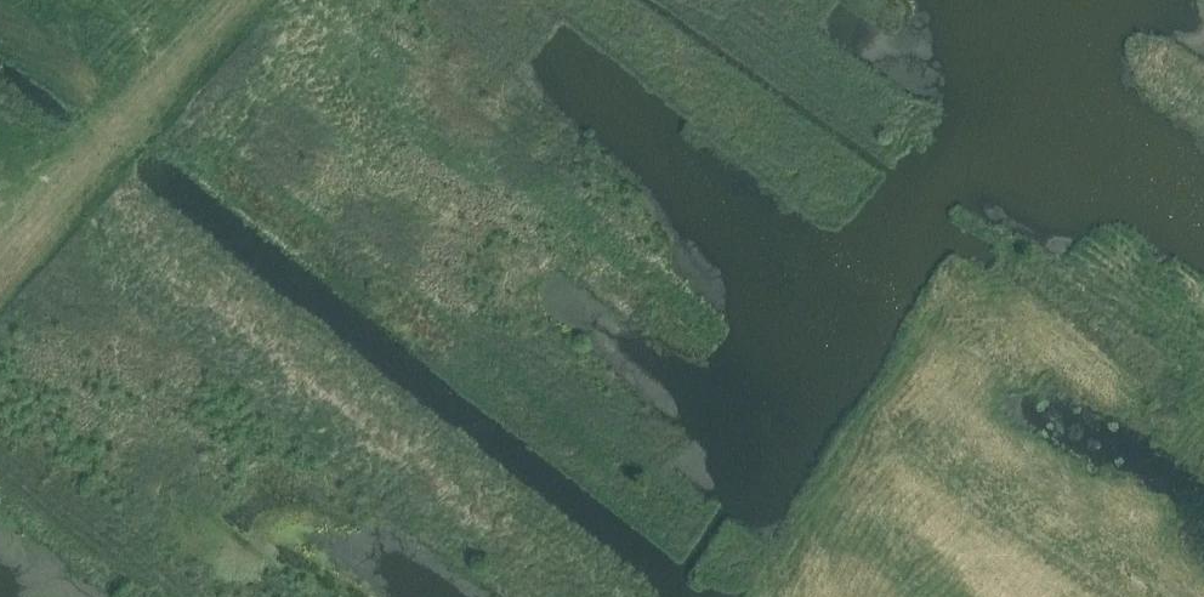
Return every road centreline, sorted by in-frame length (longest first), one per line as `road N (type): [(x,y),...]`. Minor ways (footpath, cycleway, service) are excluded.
road 1 (track): [(0,269),(246,0)]

